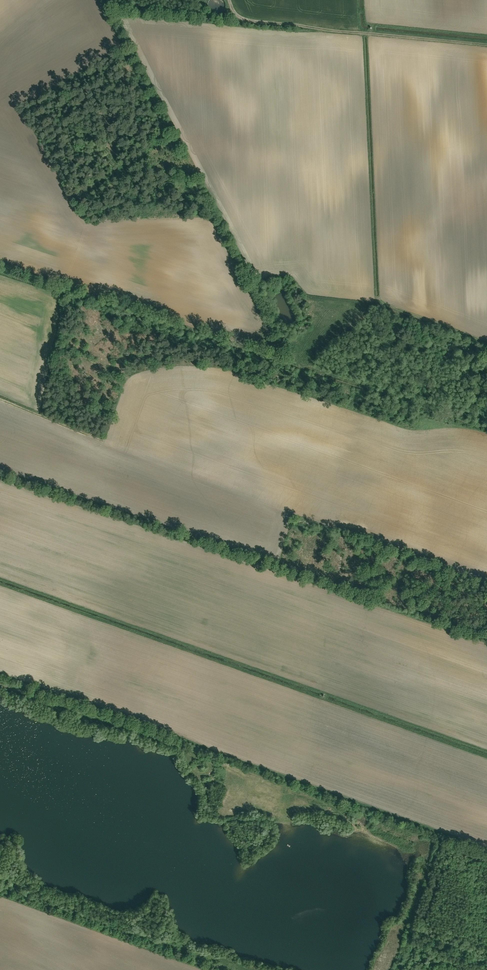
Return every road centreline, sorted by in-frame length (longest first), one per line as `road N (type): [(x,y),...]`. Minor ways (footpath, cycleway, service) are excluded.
road 1 (track): [(486,581),(0,399)]
road 2 (track): [(230,0),(249,21),(486,43)]
road 3 (track): [(248,776),(0,683)]

